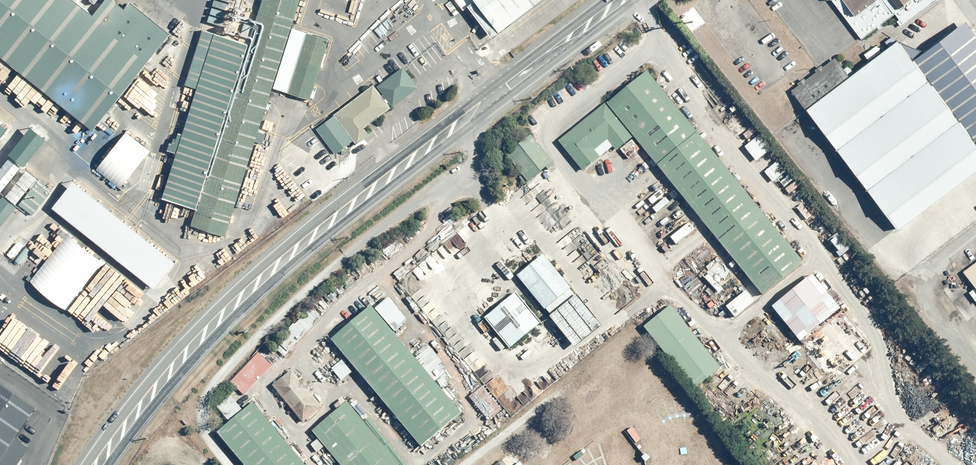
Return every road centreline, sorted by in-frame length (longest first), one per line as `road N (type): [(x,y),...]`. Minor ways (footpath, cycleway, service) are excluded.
road 1 (secondary): [(637,0),(322,238),(205,347),(109,464)]
road 2 (secondary): [(86,464),(185,341),(276,253),(602,0)]

